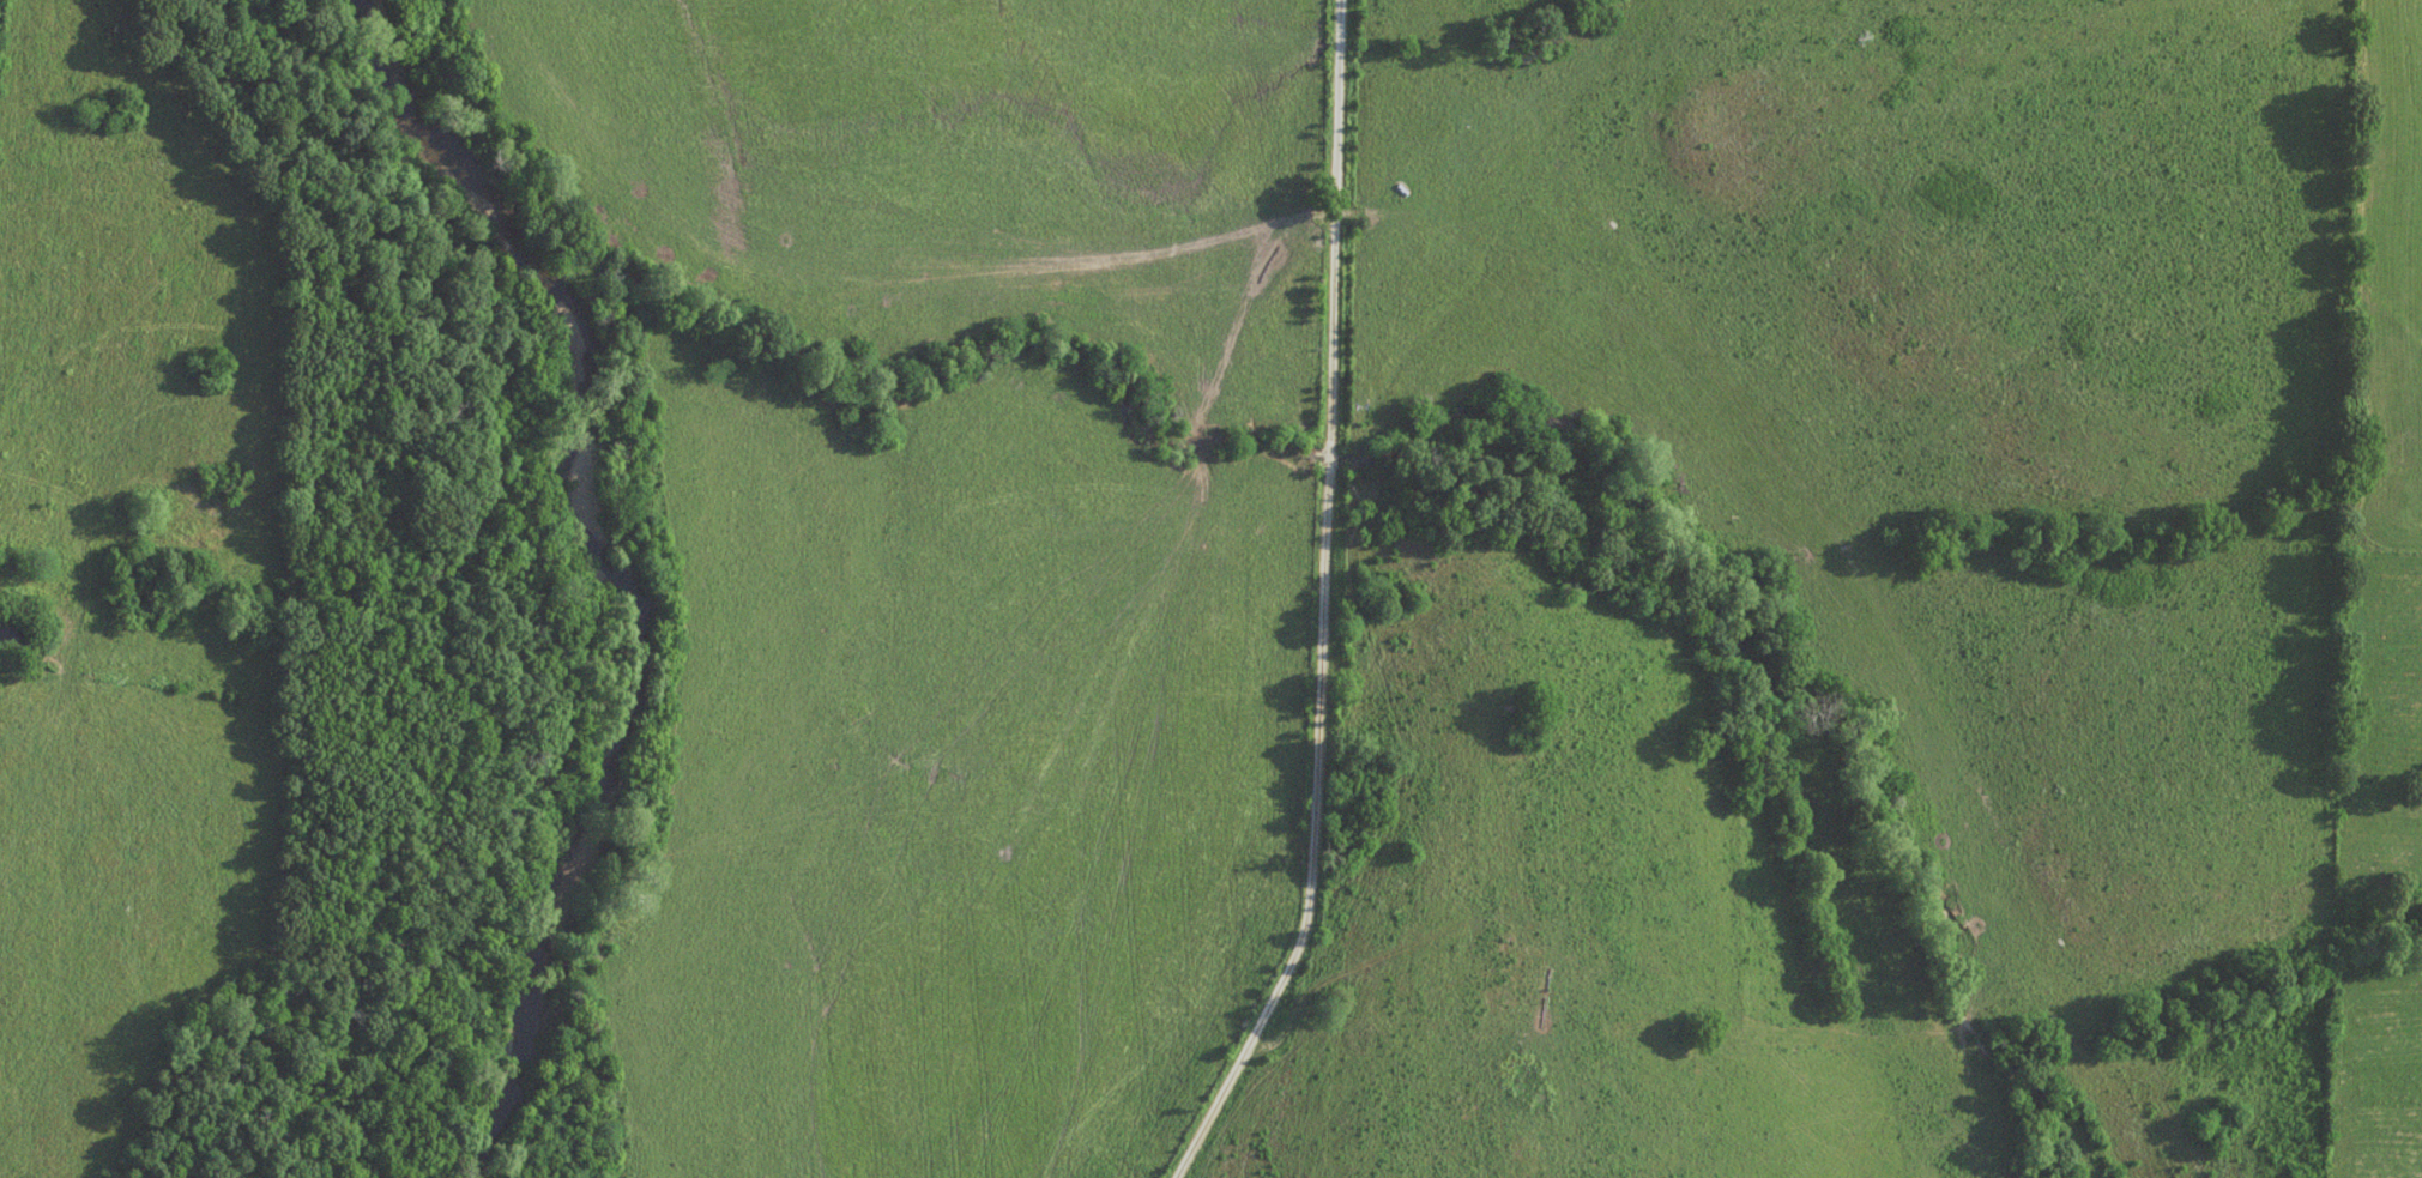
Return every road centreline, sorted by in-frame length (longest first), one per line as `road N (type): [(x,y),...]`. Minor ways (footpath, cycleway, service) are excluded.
road 1 (residential): [(1175,1177),(1307,914),(1331,435)]
road 2 (residential): [(1342,0),(1331,435)]

